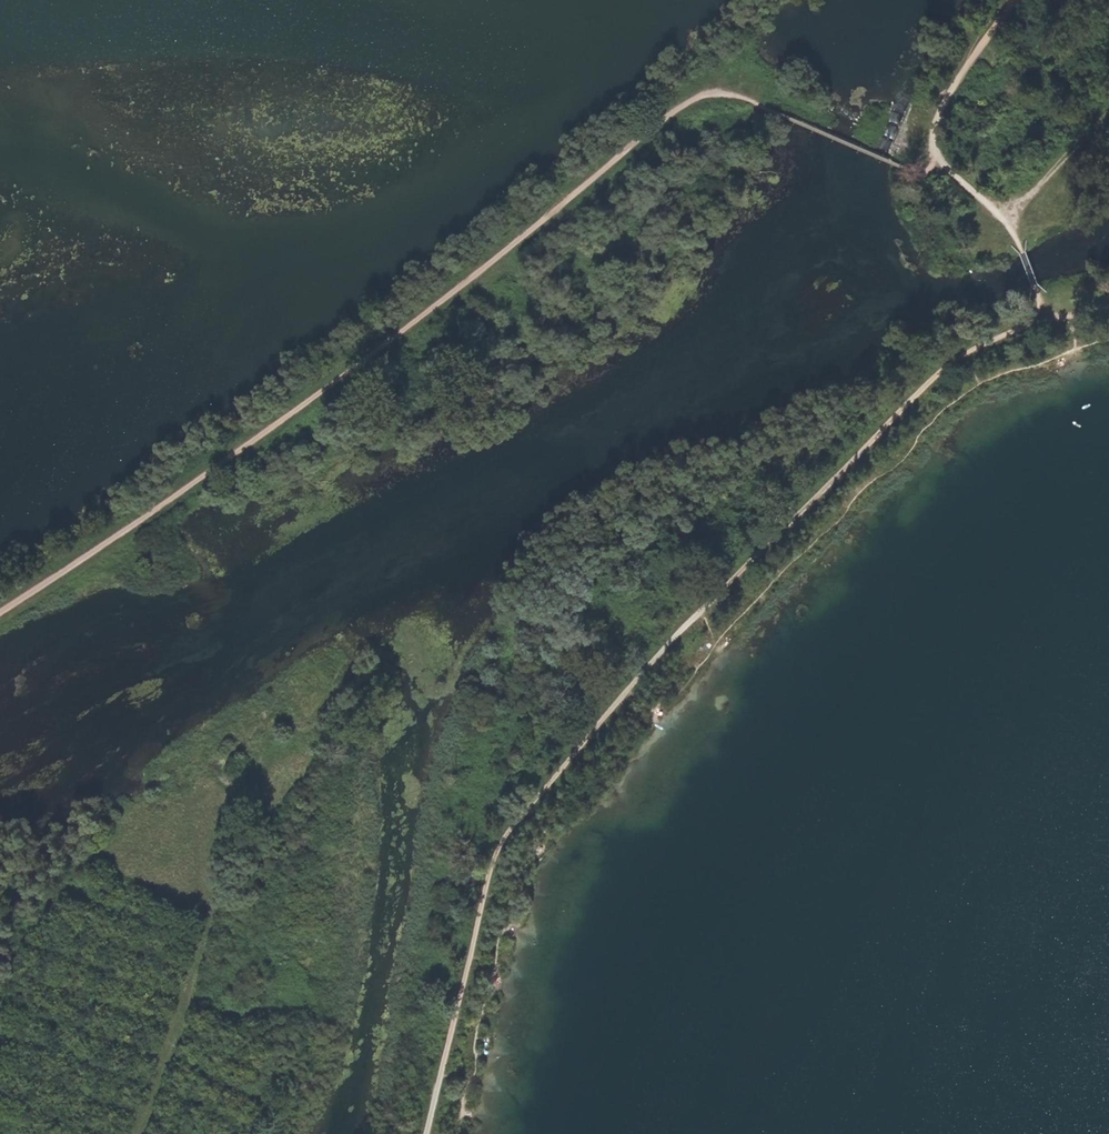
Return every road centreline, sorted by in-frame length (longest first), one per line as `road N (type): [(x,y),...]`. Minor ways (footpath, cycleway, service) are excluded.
road 1 (track): [(427,1133),(495,853),(516,817),(677,634),(906,406),(987,342),(1048,322)]
road 2 (track): [(0,606),(383,344),(693,96),(725,91),(761,105)]
road 3 (track): [(205,901),(192,986),(138,1133)]
road 4 (track): [(1014,0),(951,89),(933,162)]
road 5 (track): [(1005,217),(1108,112)]

